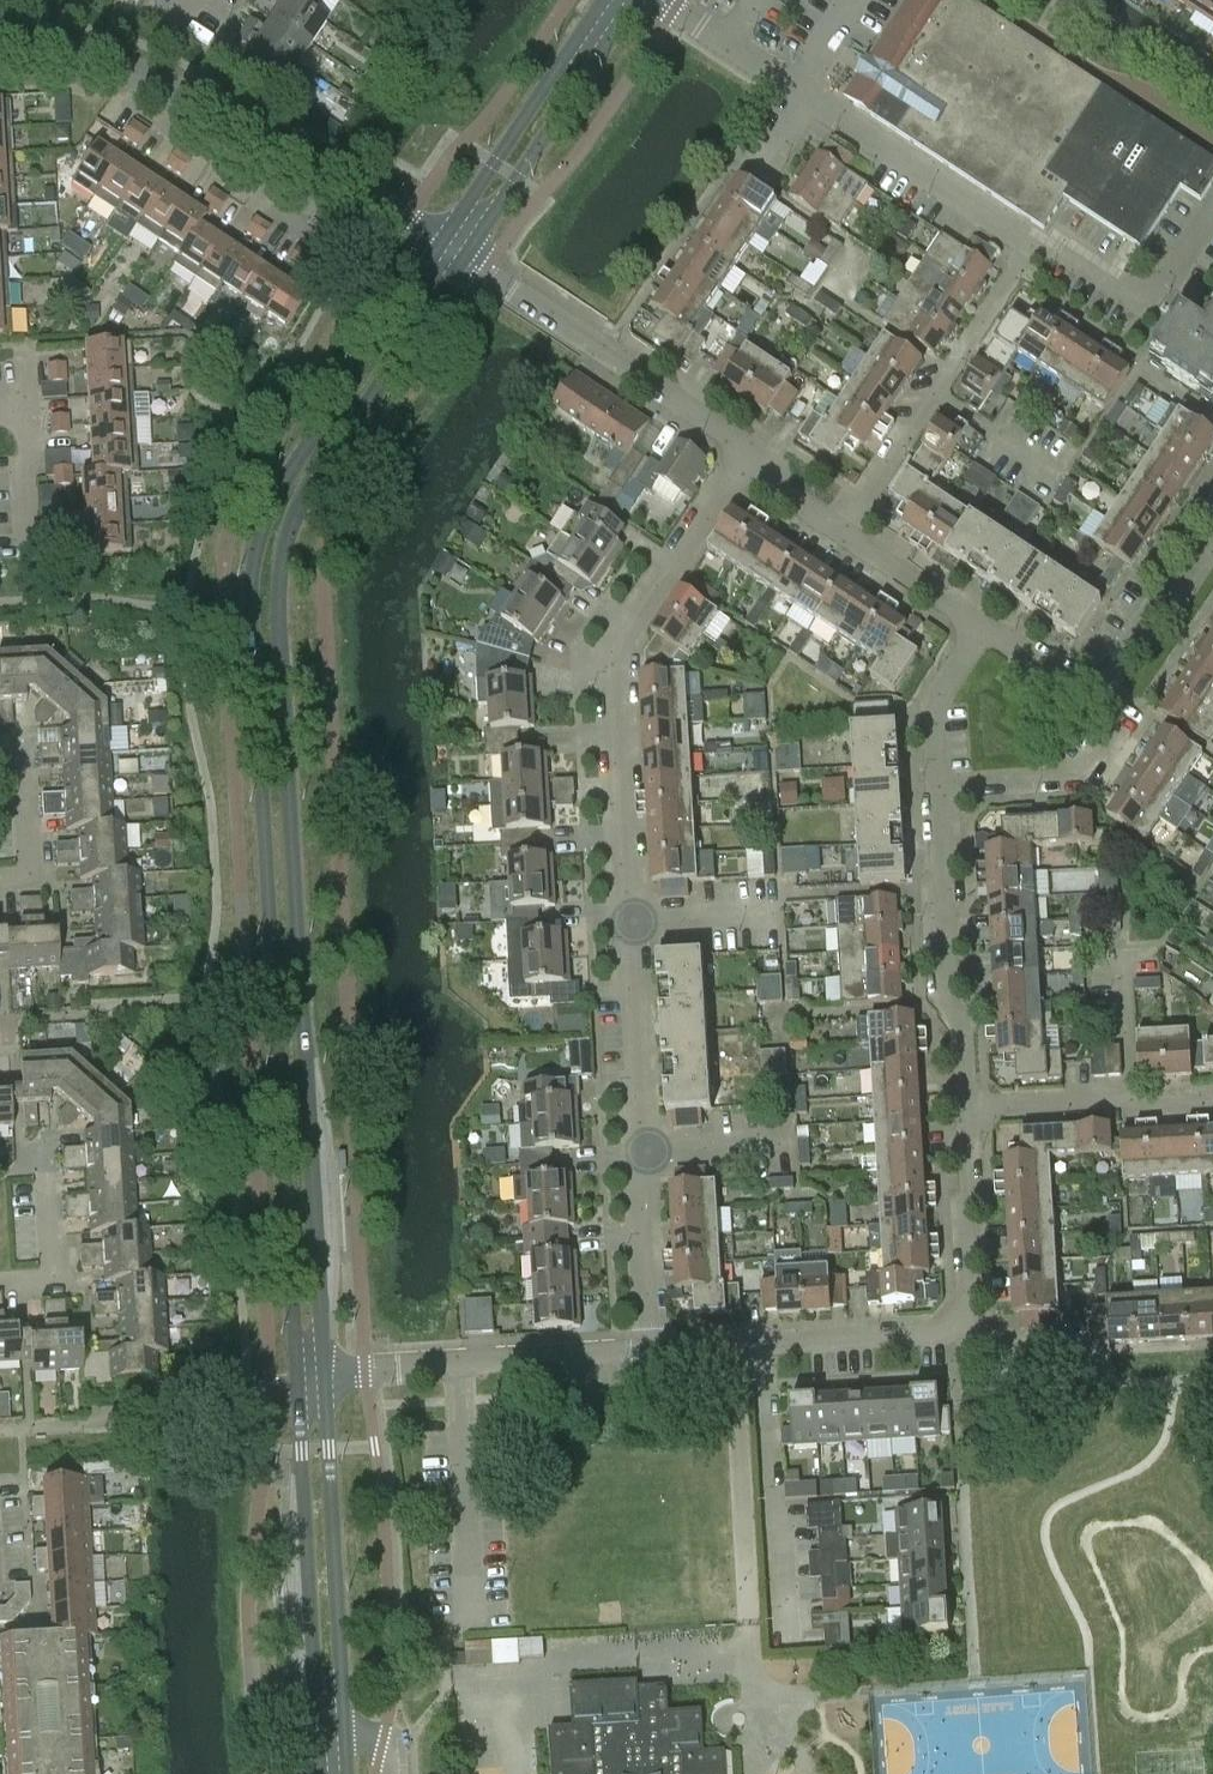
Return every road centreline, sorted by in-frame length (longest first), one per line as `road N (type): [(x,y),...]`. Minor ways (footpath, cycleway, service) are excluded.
road 1 (tertiary): [(442,243),(284,479),(259,526),(250,585),(299,1383)]
road 2 (tertiary): [(324,1374),(279,620),(282,559),(295,521),(461,256)]
road 3 (residential): [(630,920),(616,706),(623,634),(684,560),(753,452)]
road 4 (residential): [(1036,239),(659,0)]
road 5 (residential): [(0,57),(82,59),(147,78),(301,171),(392,209)]
road 6 (tertiary): [(348,1773),(324,1374)]
road 7 (tertiary): [(299,1383),(324,1773)]
road 8 (residential): [(753,452),(461,256)]
road 9 (residential): [(1036,239),(842,531)]
road 10 (residential): [(324,1374),(652,1350)]
road 11 (residential): [(967,1110),(963,1034),(949,991),(941,789)]
road 12 (tertiary): [(461,256),(635,0)]
road 13 (residential): [(767,1344),(788,1647)]
road 14 (tertiary): [(605,0),(442,243)]
road 15 (residential): [(967,1110),(1212,1093)]
road 16 (residential): [(941,789),(1082,779),(1122,717),(1098,701)]
road 17 (residential): [(1212,211),(1148,304),(1036,239)]
road 18 (residential): [(644,1151),(630,920)]
road 19 (residential): [(959,1322),(969,1297),(967,1110)]
road 20 (residential): [(652,1350),(644,1151)]
road 21 (residential): [(767,1344),(937,1334),(959,1322)]
road 22 (residential): [(0,1287),(59,1283),(50,1150)]
road 23 (residential): [(1212,550),(1147,625),(1098,701)]
road 24 (residential): [(941,789),(935,704),(985,626)]
road 25 (residential): [(985,626),(842,531)]
road 26 (residential): [(0,879),(33,877),(28,739)]
road 27 (residential): [(959,1322),(999,1357),(1109,1351)]
road 28 (residential): [(644,1151),(795,1143)]
road 29 (residential): [(630,920),(781,915)]
road 30 (residential): [(32,530),(25,412),(0,411)]
road 31 (residential): [(1098,701),(985,626)]
road 32 (residential): [(842,531),(787,494),(753,452)]

